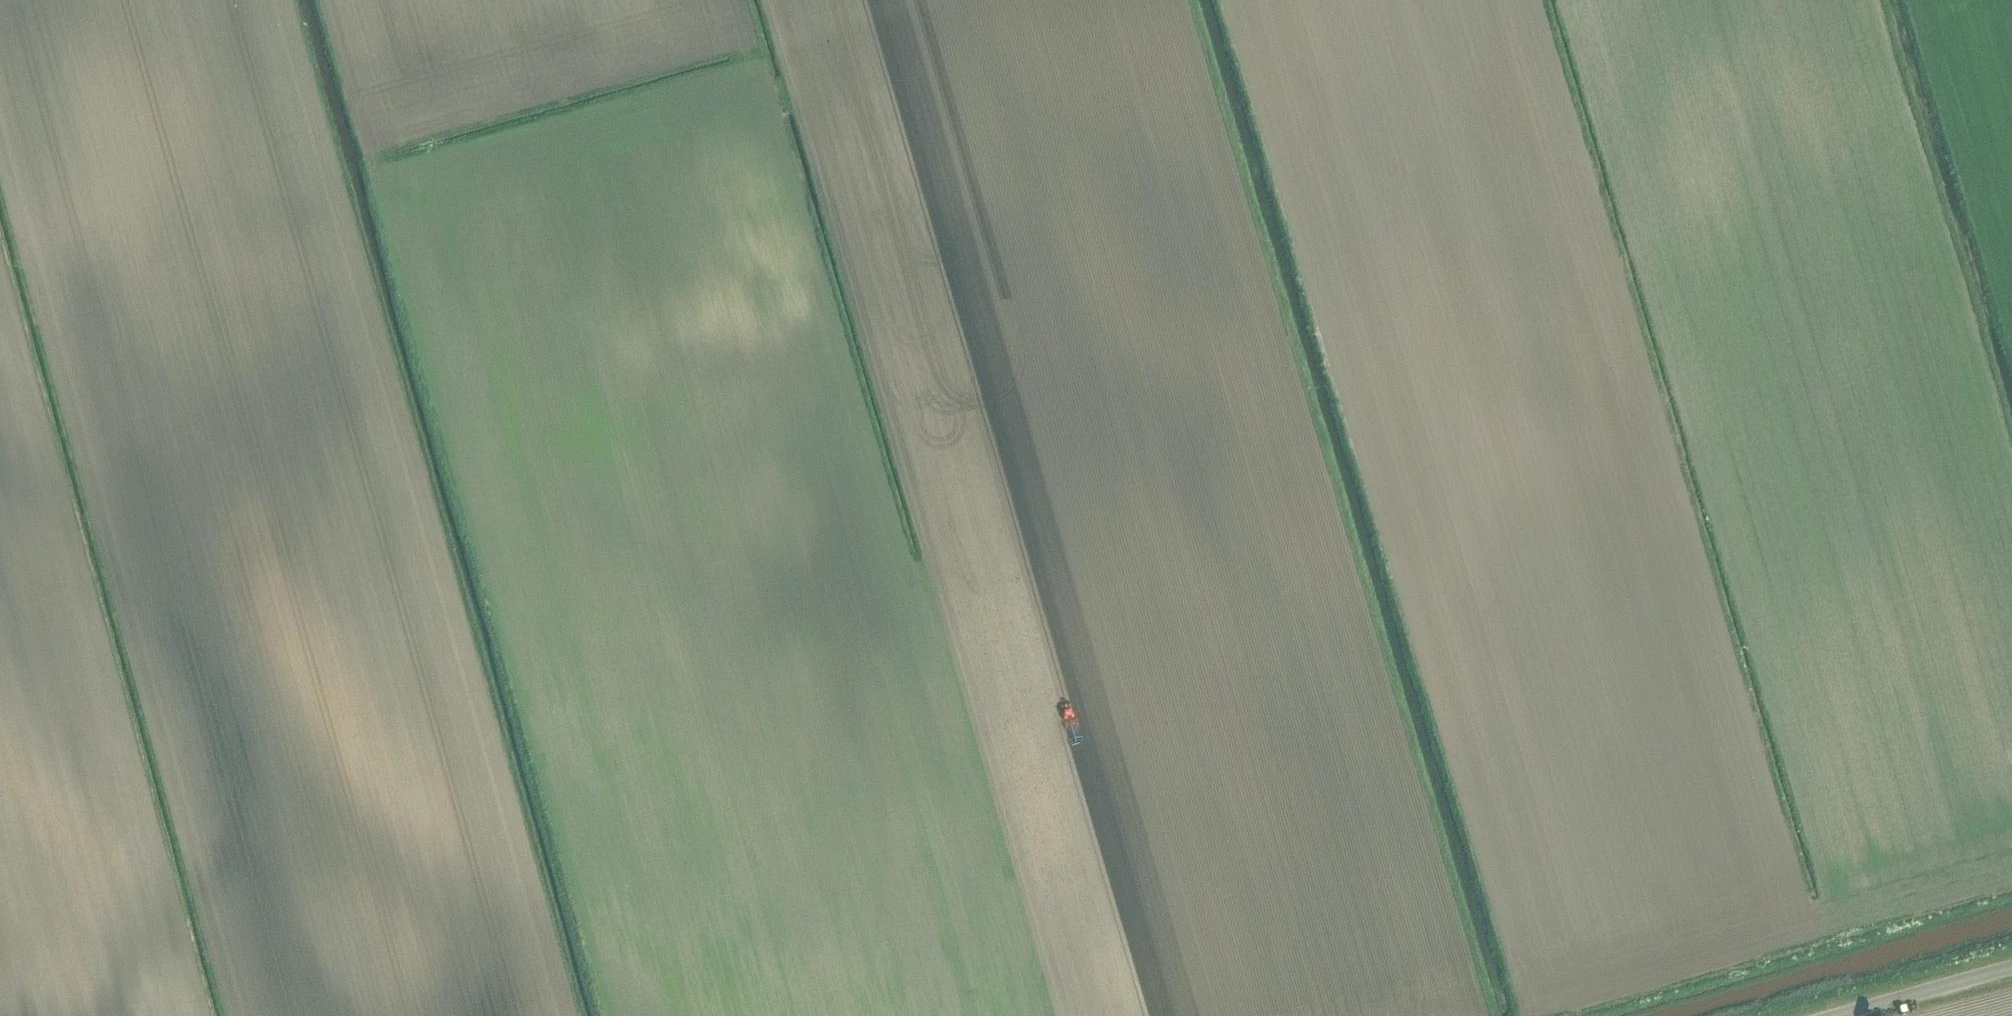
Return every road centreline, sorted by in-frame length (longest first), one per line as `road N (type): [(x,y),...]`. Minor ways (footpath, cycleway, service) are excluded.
road 1 (unclassified): [(1838,1015),(2011,969)]

